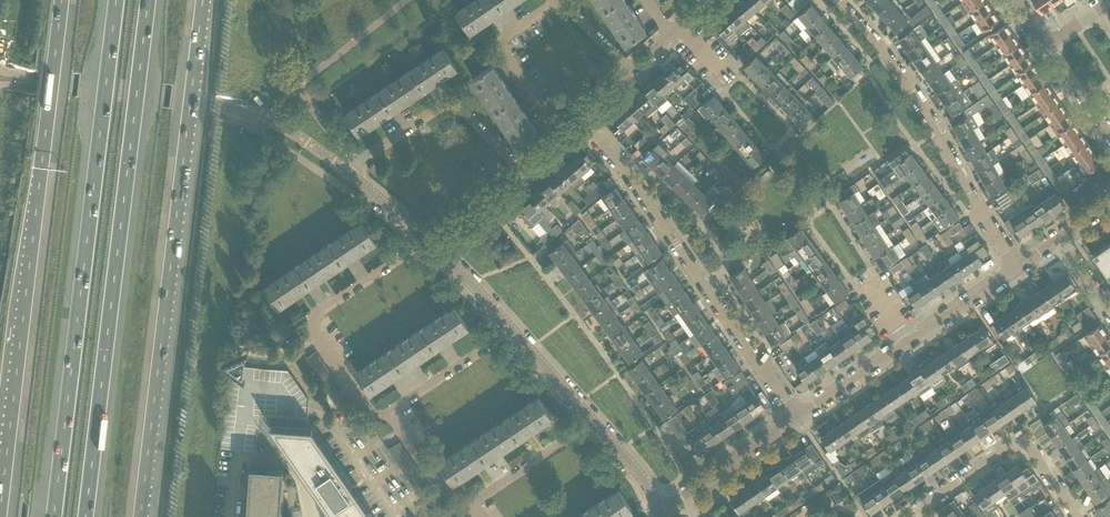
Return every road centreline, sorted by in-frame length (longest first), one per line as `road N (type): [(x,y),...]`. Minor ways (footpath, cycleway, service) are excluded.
road 1 (motorway): [(117,0),(54,516)]
road 2 (trunk): [(61,0),(0,516)]
road 3 (motorway): [(87,516),(148,0)]
road 4 (trunk): [(142,515),(203,0)]
road 5 (residential): [(797,419),(580,116)]
road 6 (residential): [(836,0),(912,88),(1019,267)]
road 7 (unclassified): [(306,142),(229,105),(0,70)]
road 8 (residential): [(561,134),(501,49),(517,33),(566,6),(631,69)]
road 9 (residential): [(390,414),(375,415),(313,326),(429,240)]
road 10 (residential): [(916,516),(1024,439),(1077,516)]
road 11 (residential): [(520,171),(456,105),(359,164)]
road 12 (residential): [(658,513),(797,419)]
road 13 (residential): [(390,414),(512,331)]
road 14 (residential): [(473,505),(593,421)]
road 15 (residential): [(473,505),(458,514),(390,414)]
road 16 (residential): [(797,419),(909,342)]
road 17 (residential): [(909,342),(1019,267)]
road 18 (residential): [(593,421),(512,331)]

